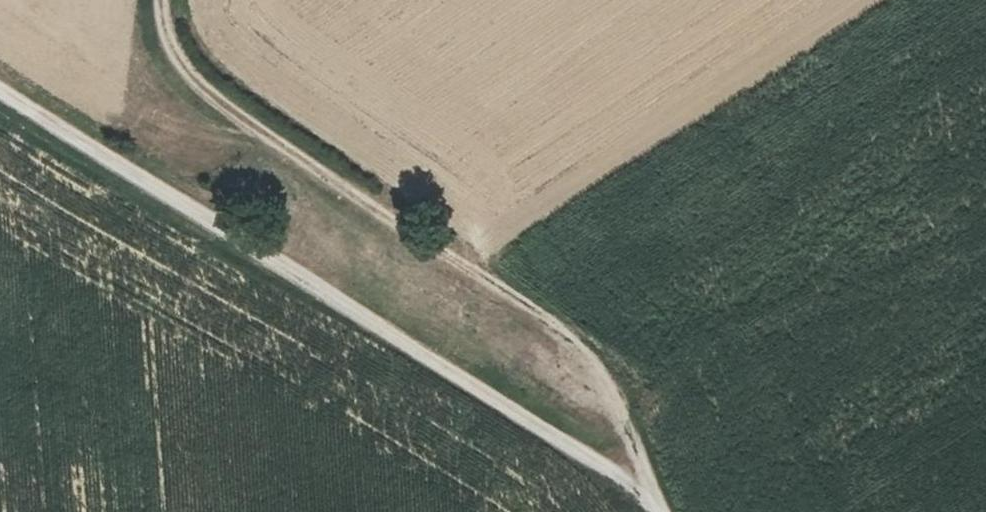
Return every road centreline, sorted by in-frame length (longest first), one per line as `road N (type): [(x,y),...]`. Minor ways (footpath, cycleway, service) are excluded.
road 1 (track): [(0,85),(633,481),(661,511)]
road 2 (track): [(165,0),(177,66),(258,130),(443,242),(613,371),(633,481)]

